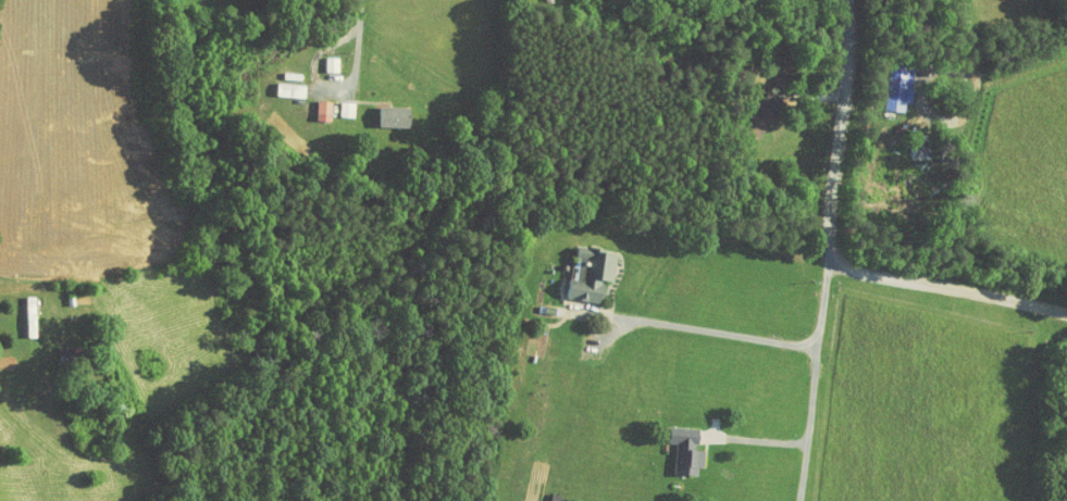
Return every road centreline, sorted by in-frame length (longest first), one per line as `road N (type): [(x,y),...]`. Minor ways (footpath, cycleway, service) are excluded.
road 1 (residential): [(844,0),(830,261)]
road 2 (residential): [(830,261),(1066,315)]
road 3 (residential): [(830,261),(798,500)]

